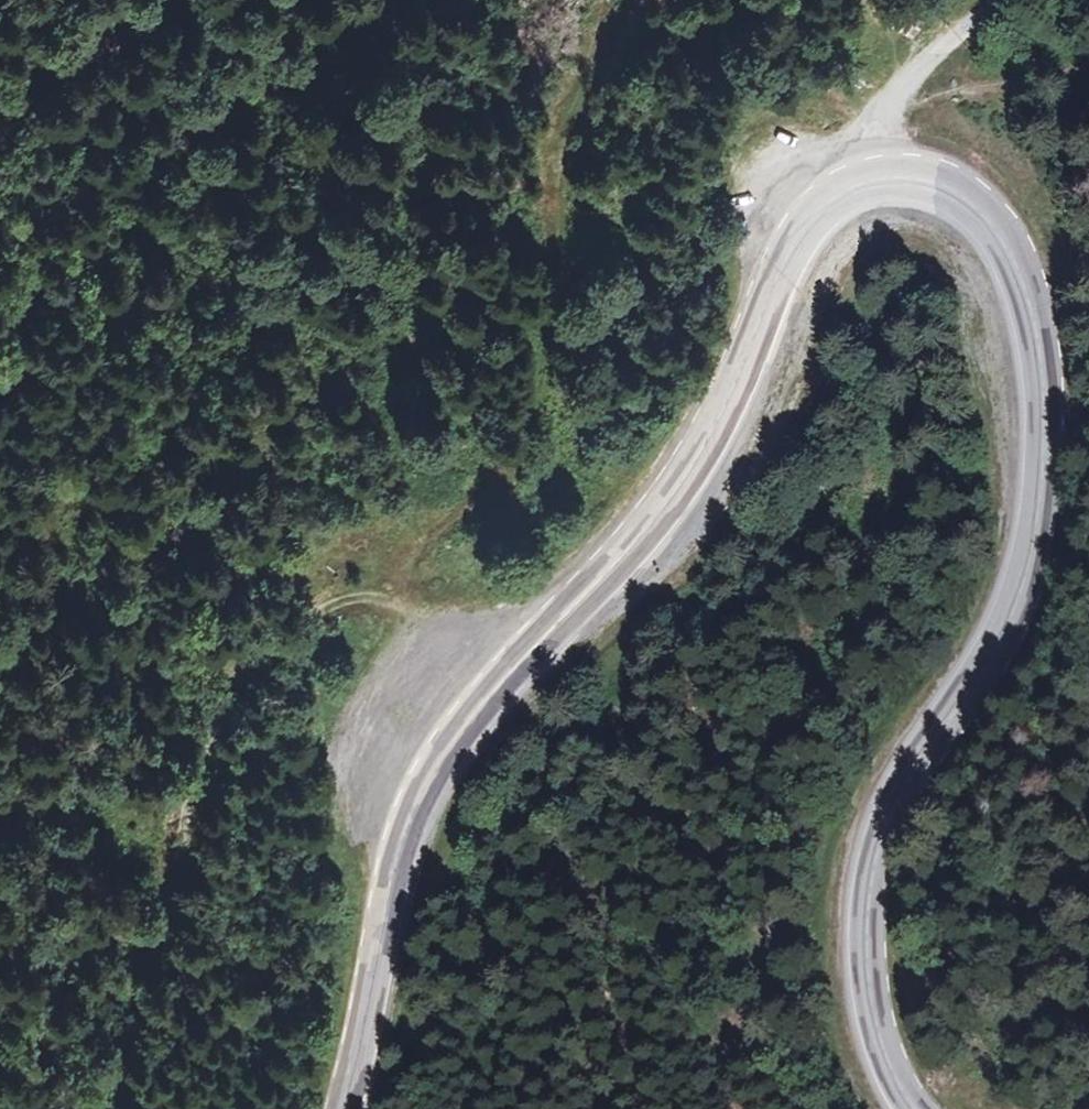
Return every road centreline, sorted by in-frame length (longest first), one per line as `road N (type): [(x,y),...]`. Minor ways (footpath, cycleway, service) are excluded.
road 1 (secondary): [(340,1108),(393,859),(430,765),(625,551),(686,467),(733,383),(802,226),(851,183),(879,176),(912,176),(962,195),(1019,265),(1040,434),(1026,570),(989,660),(906,778),(870,882),(867,970),(888,1069),(920,1108)]
road 2 (track): [(400,601),(423,529),(512,477),(528,438),(565,116),(593,0)]
road 3 (track): [(400,601),(328,601),(260,645),(226,696),(197,765),(163,924),(110,1062),(80,1108)]
road 4 (track): [(890,103),(944,40),(1005,0)]
road 5 (track): [(506,674),(400,601)]

